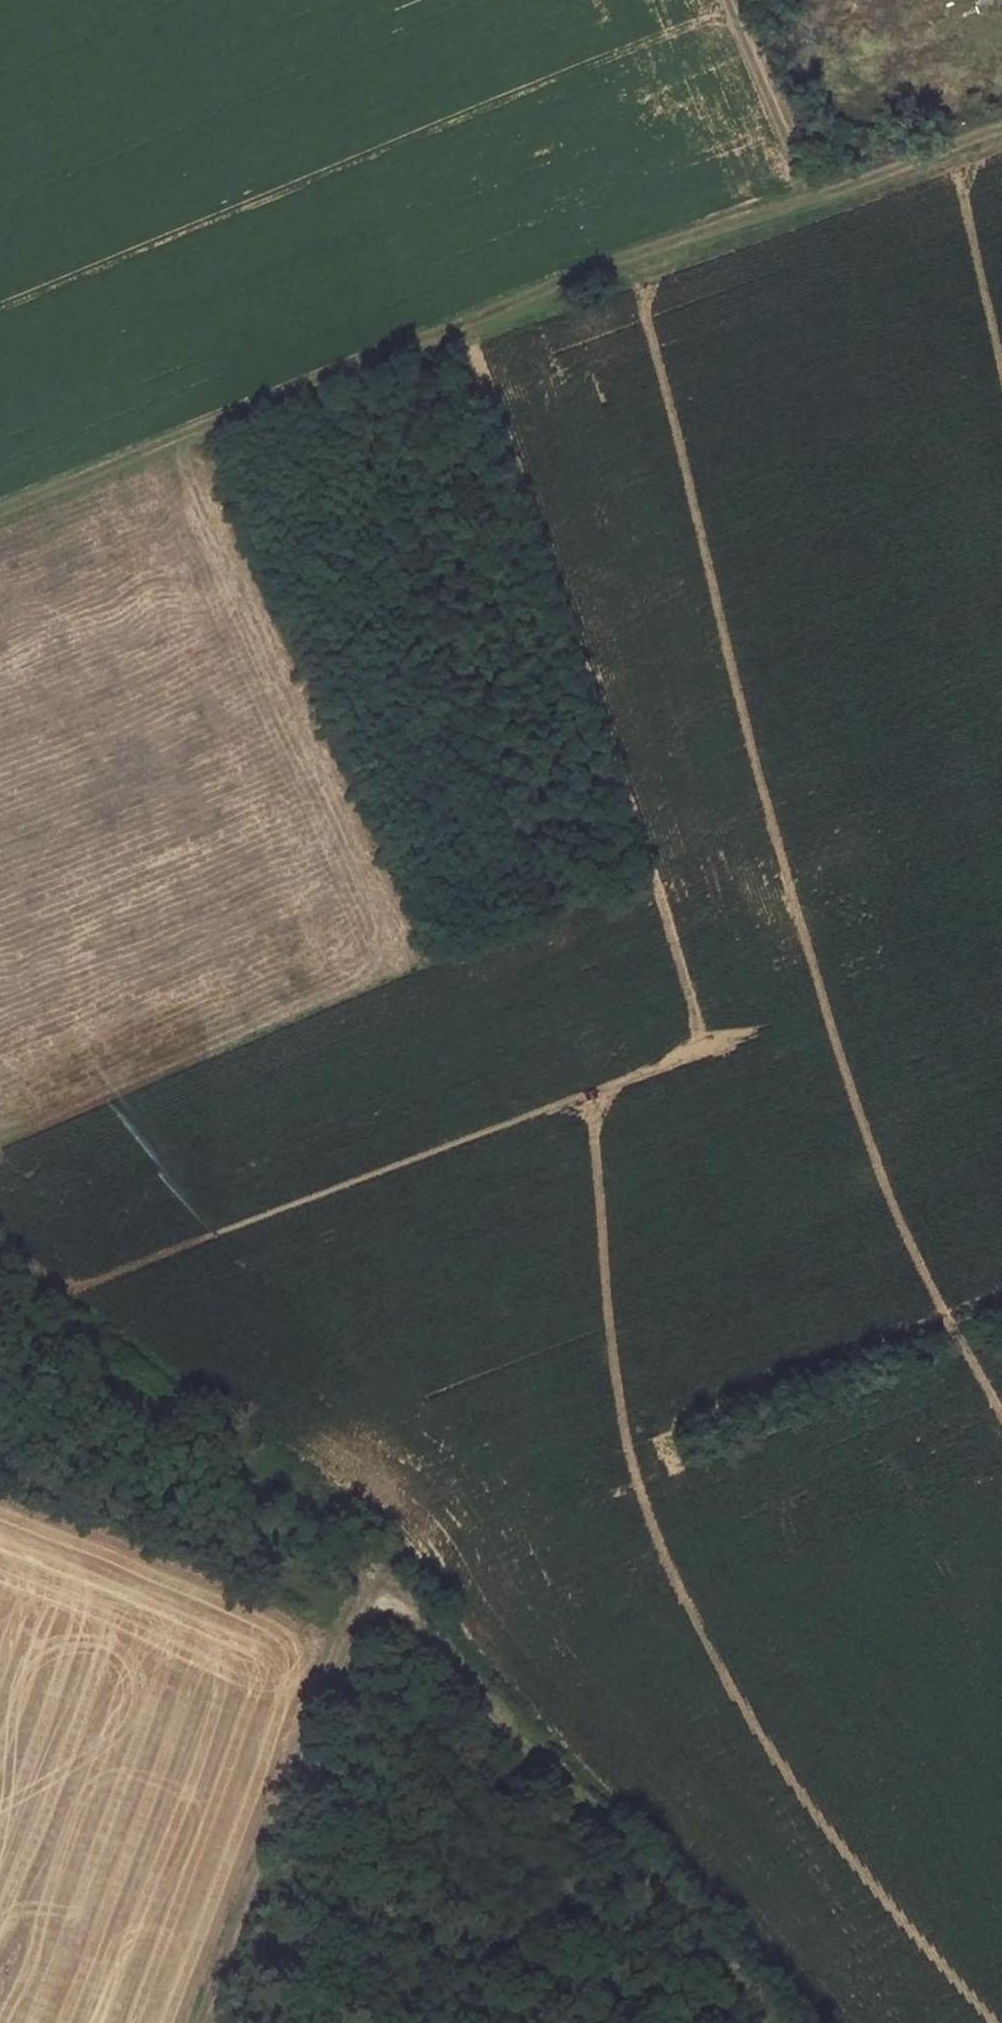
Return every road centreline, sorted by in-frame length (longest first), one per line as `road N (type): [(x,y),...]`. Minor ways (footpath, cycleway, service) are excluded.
road 1 (track): [(1001,113),(379,353),(0,512)]
road 2 (track): [(199,2022),(341,1632),(377,1605),(404,1612),(767,2022)]

